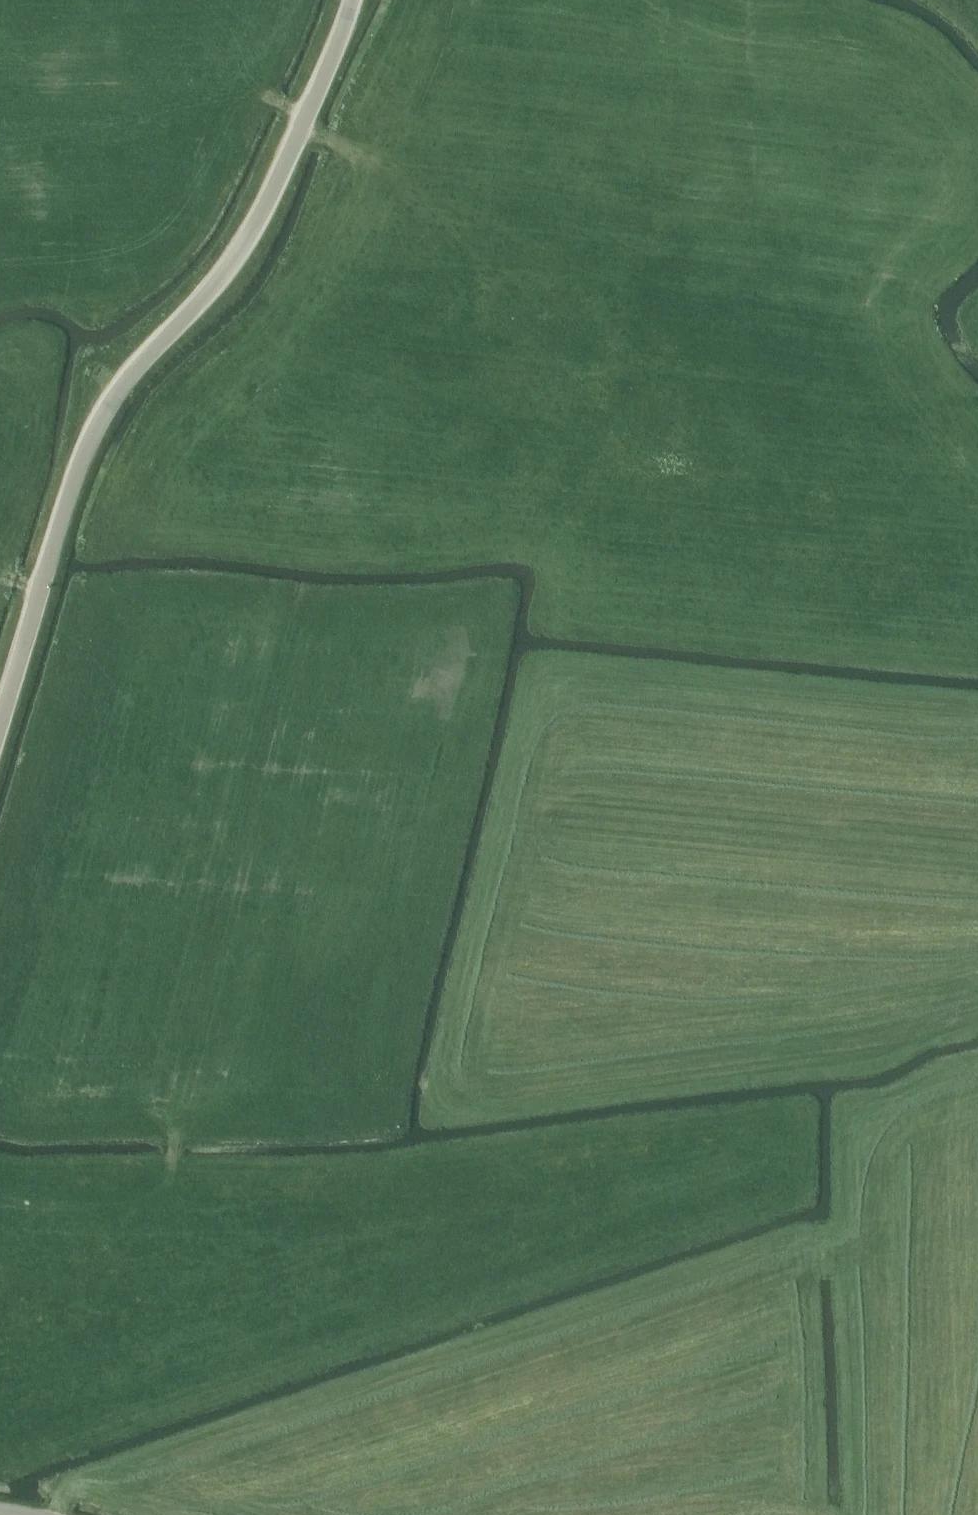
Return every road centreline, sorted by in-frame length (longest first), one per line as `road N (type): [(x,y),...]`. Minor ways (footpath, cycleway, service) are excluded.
road 1 (unclassified): [(0,700),(90,442),(131,367),(260,206),(347,0)]

